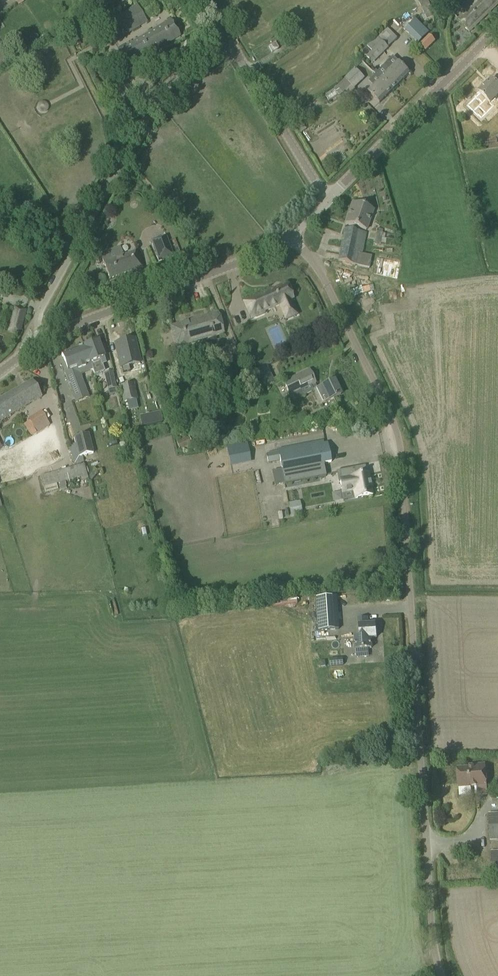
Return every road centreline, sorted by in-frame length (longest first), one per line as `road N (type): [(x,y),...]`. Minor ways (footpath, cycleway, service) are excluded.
road 1 (unclassified): [(442,975),(431,926),(401,457),(394,424),(321,272),(289,234)]
road 2 (unclassified): [(30,347),(54,283),(167,83),(231,44)]
road 3 (tertiary): [(30,347),(289,234)]
road 4 (tertiary): [(326,200),(497,28)]
road 5 (unclassified): [(326,200),(231,44)]

